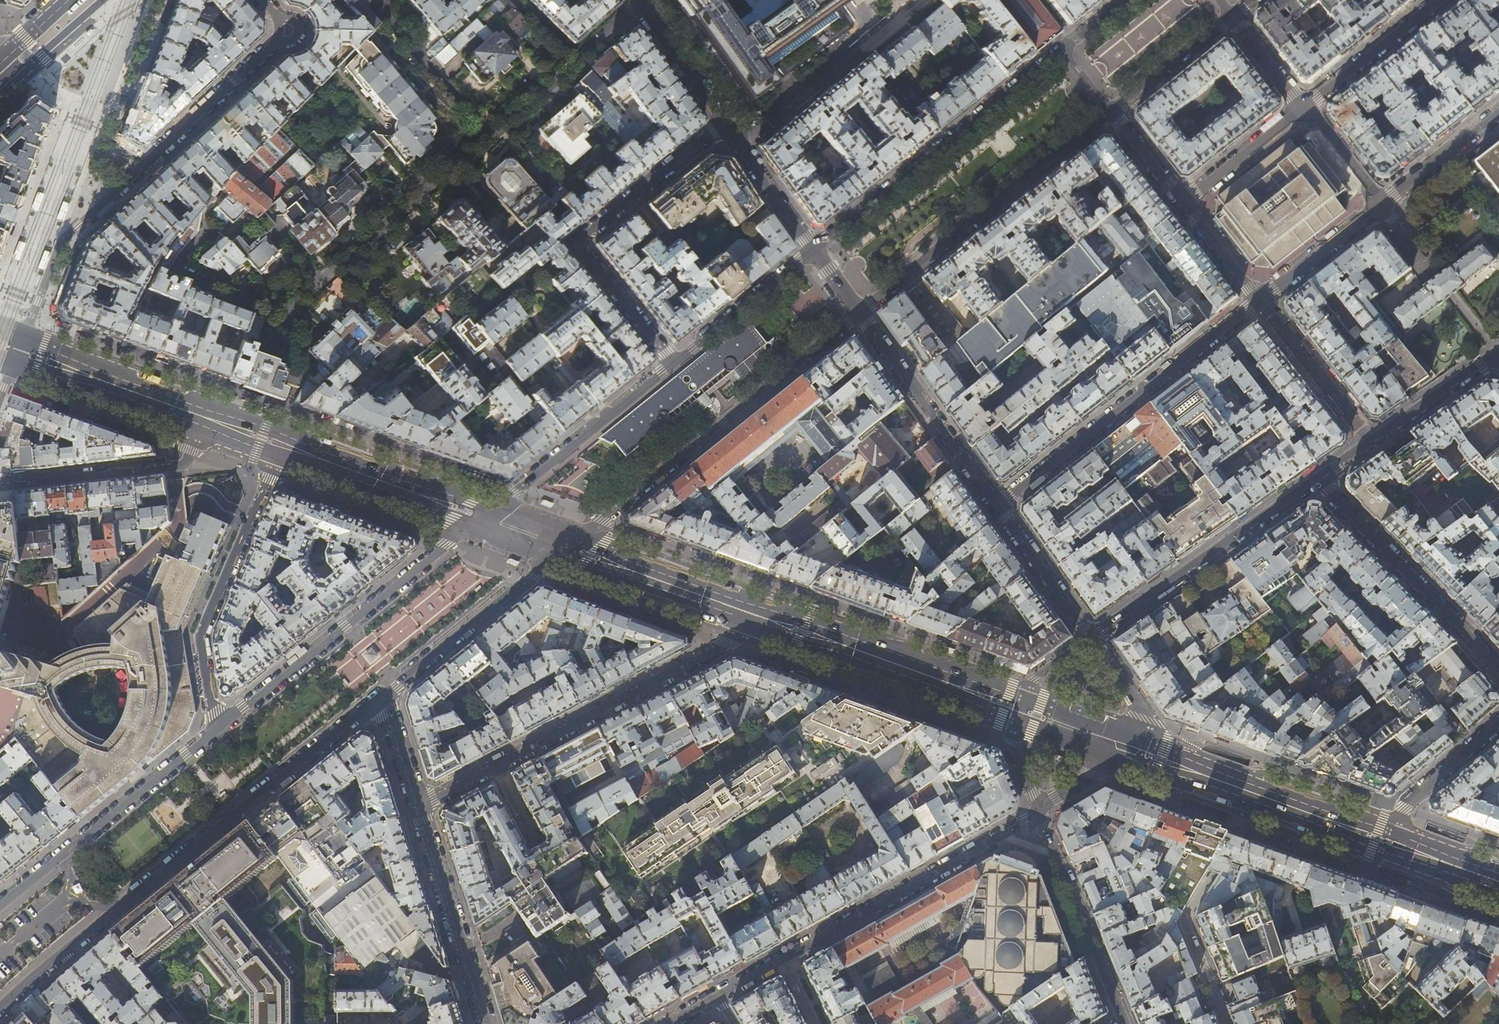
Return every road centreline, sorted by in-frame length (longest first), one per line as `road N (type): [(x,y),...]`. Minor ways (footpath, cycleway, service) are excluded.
road 1 (tertiary): [(0,1008),(382,697)]
road 2 (residential): [(277,39),(62,241),(25,336)]
road 3 (residential): [(418,806),(728,643),(746,611)]
road 4 (secondary): [(569,548),(862,313)]
road 5 (residential): [(1039,812),(716,995)]
road 6 (residential): [(723,124),(578,247),(674,363)]
road 7 (unclassified): [(482,516),(217,727)]
road 8 (residential): [(998,507),(1259,301)]
road 9 (secondary): [(862,313),(1112,112)]
road 10 (secondary): [(1063,49),(812,247)]
road 11 (residential): [(217,727),(202,630),(279,445)]
road 12 (secondary): [(1021,710),(746,611)]
road 13 (unclassified): [(217,727),(0,906)]
road 14 (residential): [(1317,480),(1091,638)]
road 15 (residential): [(1317,480),(1498,672)]
road 16 (secondary): [(1385,840),(1147,756)]
road 17 (secondary): [(674,363),(482,516)]
road 18 (tertiary): [(382,697),(569,548)]
road 19 (residential): [(998,507),(862,313)]
road 20 (residential): [(0,486),(175,466),(198,415)]
road 21 (residential): [(485,1023),(418,806)]
road 22 (residential): [(1123,1023),(1039,812)]
road 23 (residential): [(1498,354),(1317,480)]
road 24 (secondary): [(482,516),(279,445)]
road 25 (residential): [(741,146),(908,15)]
road 26 (secondary): [(746,611),(569,548)]
road 27 (secondary): [(812,247),(674,363)]
road 28 (residential): [(487,135),(380,8),(387,0)]
road 29 (residential): [(1441,0),(1304,108)]
road 30 (residential): [(280,315),(177,270),(212,228)]
road 31 (residential): [(1498,725),(1403,808),(1385,840)]
road 32 (residential): [(1091,638),(998,507)]
road 33 (residential): [(1259,301),(1382,207)]
road 34 (residential): [(1304,108),(1182,203)]
road 35 (secondary): [(1112,112),(1231,17)]
road 36 (residential): [(723,124),(637,0)]
road 37 (residential): [(1382,207),(1498,116)]
road 38 (residential): [(1147,756),(1146,718),(1091,638)]
road 39 (residential): [(1382,207),(1304,108)]
road 40 (residential): [(1182,203),(1259,301)]
road 41 (residential): [(812,247),(741,146)]
road 42 (secondary): [(1498,884),(1385,840)]
road 43 (primary): [(11,80),(102,0)]

